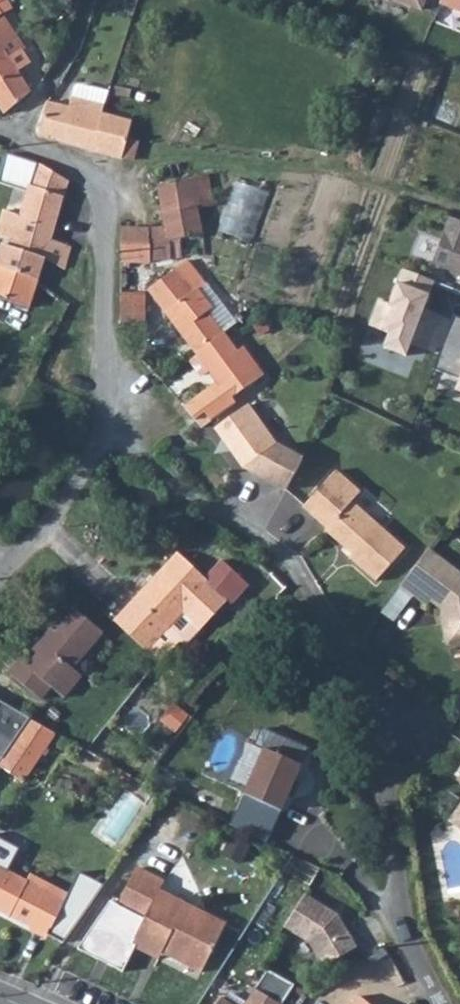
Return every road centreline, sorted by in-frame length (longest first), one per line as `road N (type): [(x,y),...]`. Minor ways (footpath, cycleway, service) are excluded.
road 1 (residential): [(442,1003),(408,939),(393,884),(381,771),(357,677),(300,585),(158,459),(103,422)]
road 2 (residential): [(103,422),(110,230),(99,185),(11,136)]
road 3 (track): [(99,185),(149,162),(181,158),(364,187)]
road 4 (residential): [(0,571),(82,477),(103,422)]
road 5 (residential): [(92,0),(70,68),(11,136)]

